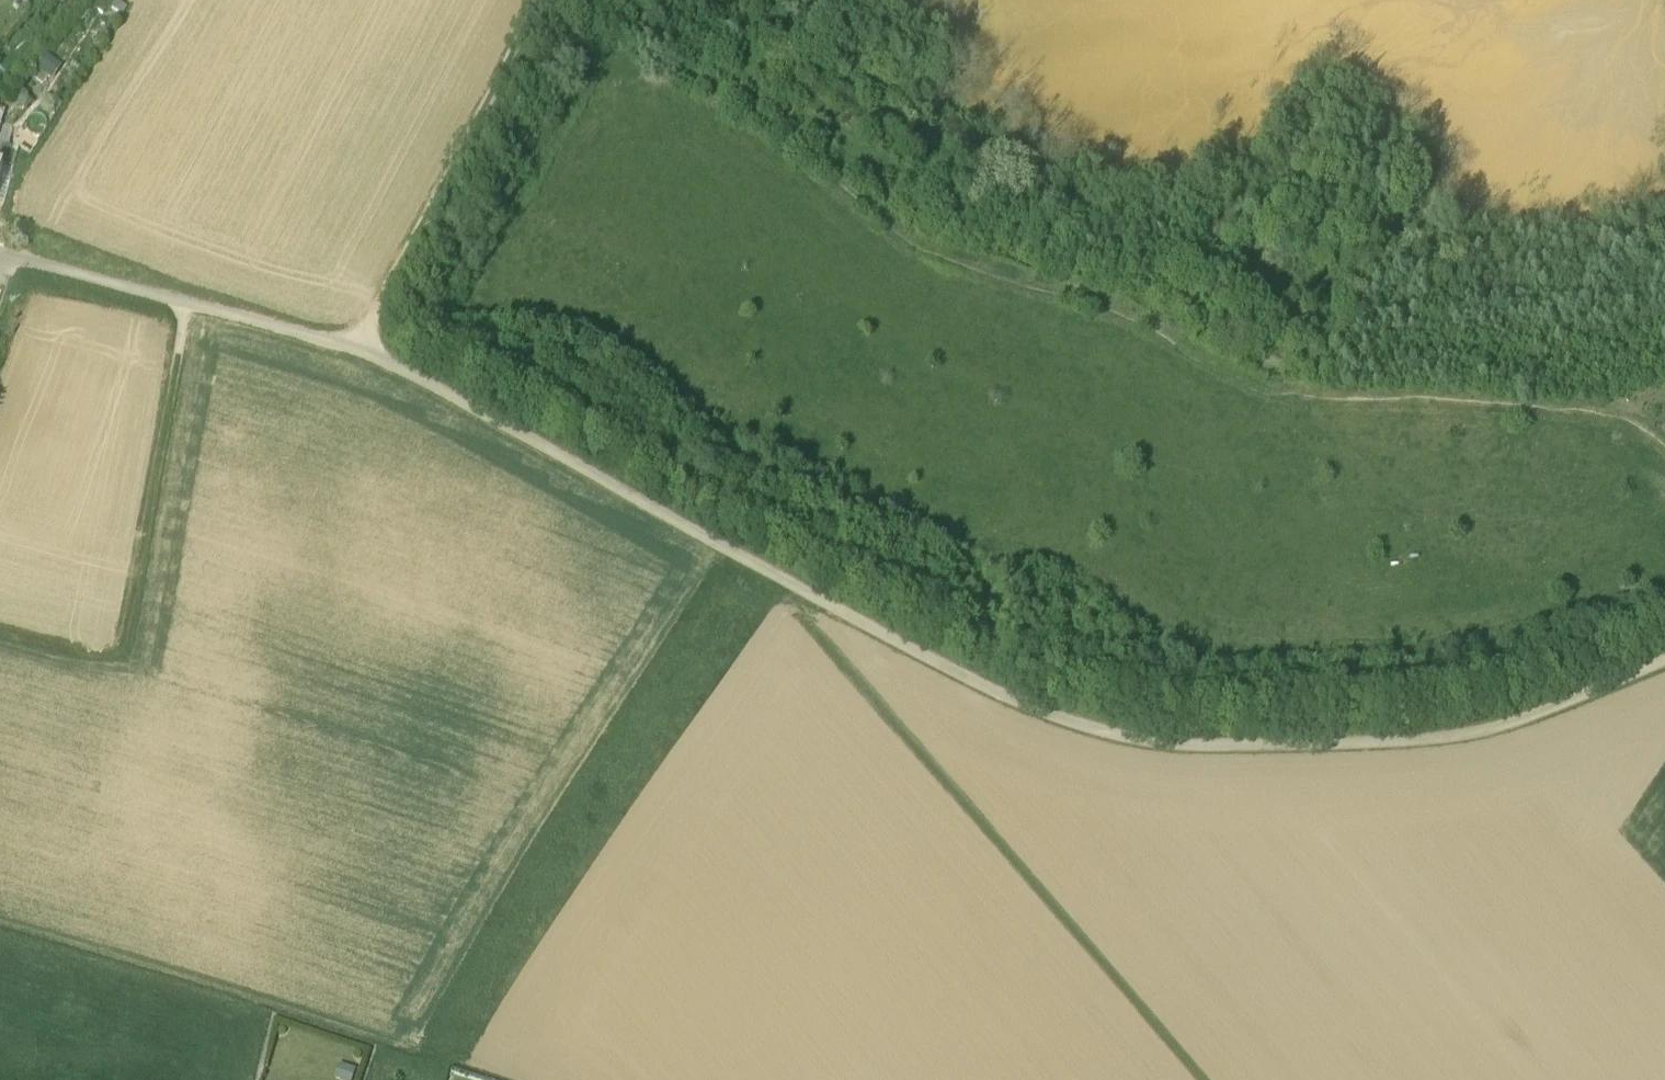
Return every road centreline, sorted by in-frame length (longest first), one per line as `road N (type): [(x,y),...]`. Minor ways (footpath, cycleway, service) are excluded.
road 1 (track): [(1664,662),(1543,709),(1435,736),(1234,746),(1101,732),(943,664),(371,348),(27,256)]
road 2 (track): [(371,348),(375,312),(541,0)]

